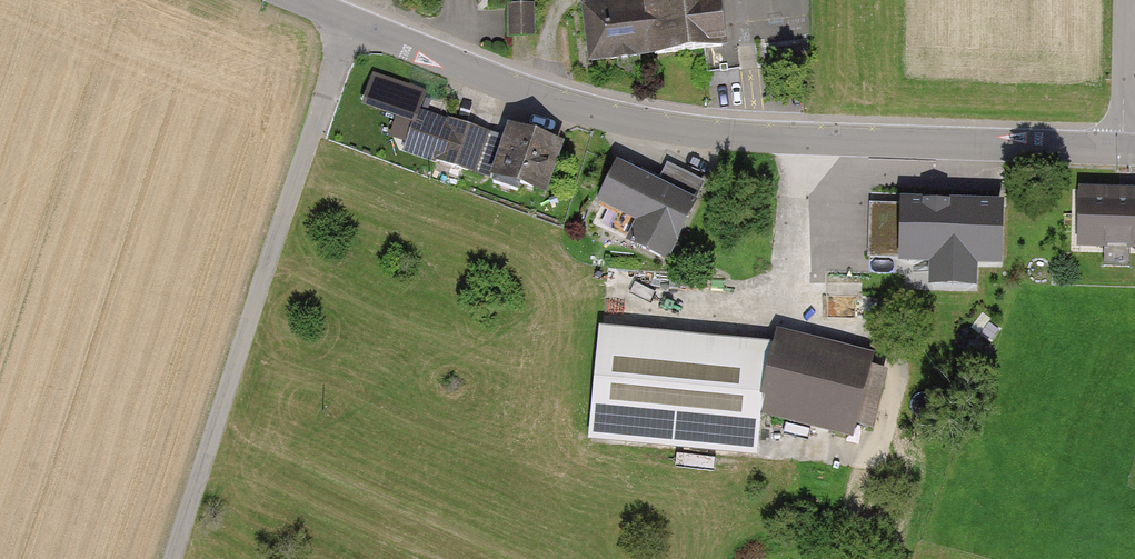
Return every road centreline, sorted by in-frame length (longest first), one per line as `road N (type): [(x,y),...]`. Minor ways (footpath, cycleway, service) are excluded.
road 1 (residential): [(1121,150),(691,132),(520,90),(349,21)]
road 2 (unclassified): [(349,21),(174,558)]
road 3 (residential): [(1121,150),(1126,0)]

